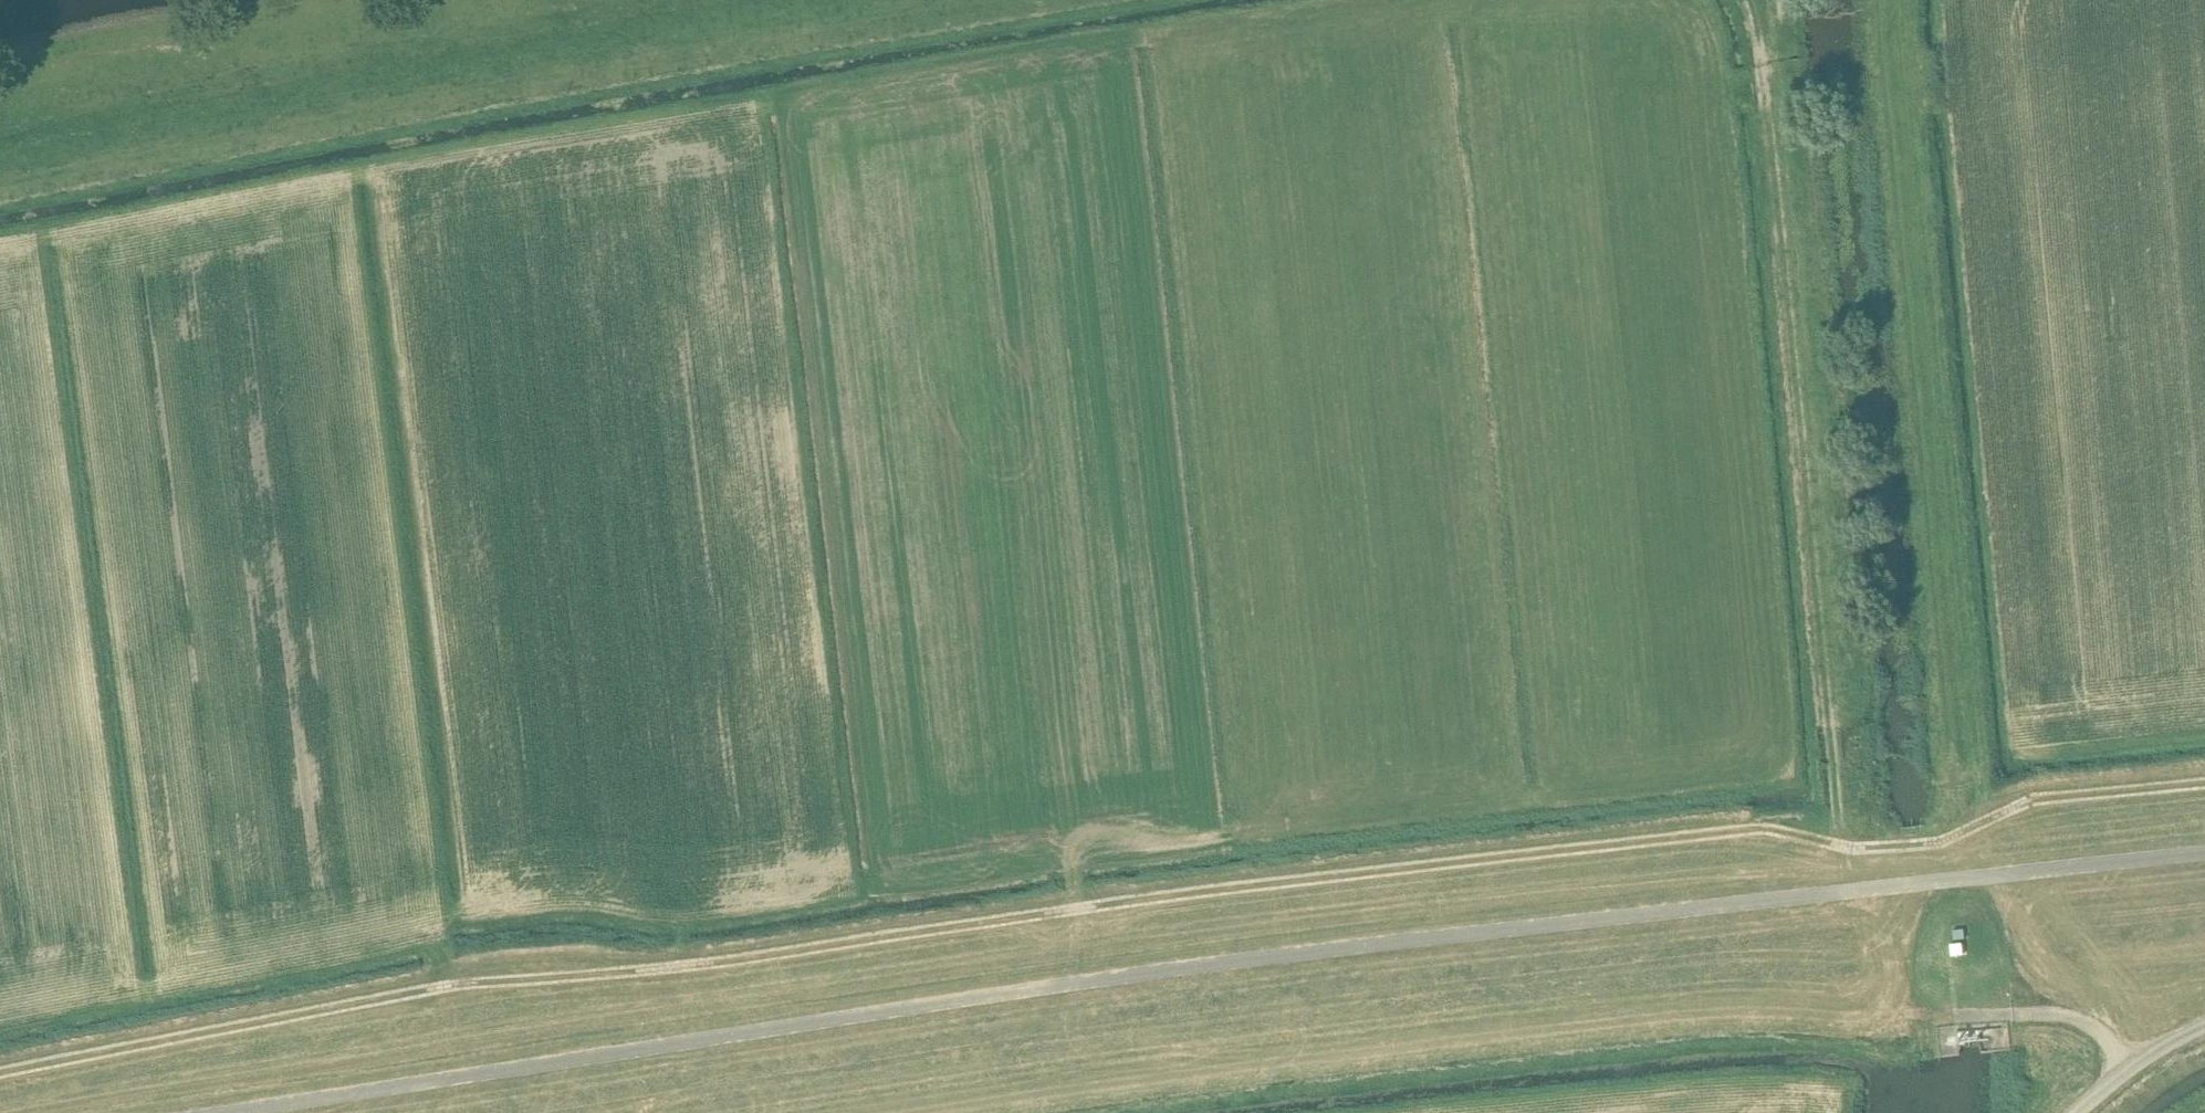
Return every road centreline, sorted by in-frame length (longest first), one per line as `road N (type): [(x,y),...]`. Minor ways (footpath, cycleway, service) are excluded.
road 1 (unclassified): [(2074,1112),(2145,1058),(2204,1026)]

